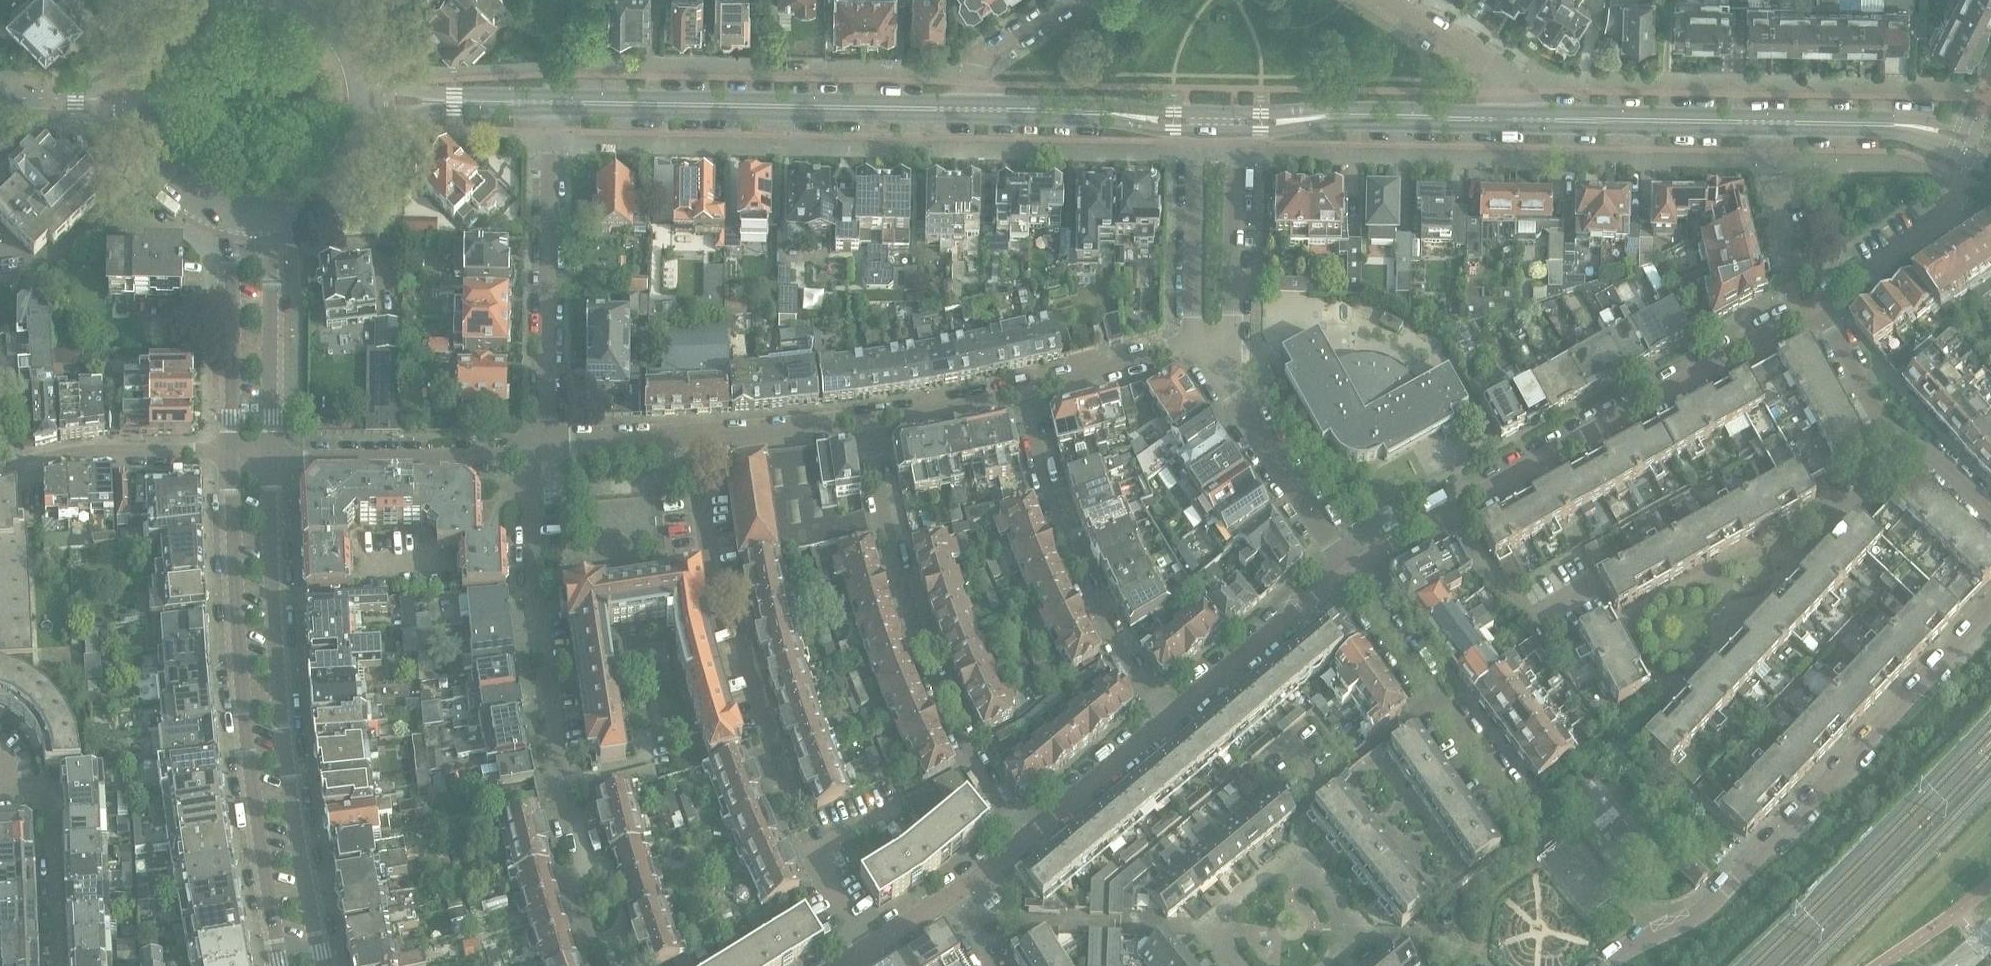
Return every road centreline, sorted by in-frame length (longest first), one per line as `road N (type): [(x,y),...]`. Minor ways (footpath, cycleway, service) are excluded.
road 1 (residential): [(1350,572),(1818,305)]
road 2 (residential): [(1990,606),(1707,905),(1604,965)]
road 3 (residential): [(234,450),(246,730),(286,965)]
road 4 (residential): [(316,965),(286,751),(270,458)]
road 5 (residential): [(1023,844),(974,763),(918,631),(889,534),(874,421)]
road 6 (unclassified): [(549,104),(960,112)]
road 7 (residential): [(1169,724),(1084,580),(1046,484),(1022,386)]
road 8 (residential): [(549,449),(549,104)]
road 9 (residential): [(1550,838),(1350,572)]
road 10 (residential): [(566,774),(535,580),(531,455)]
road 11 (residential): [(773,741),(735,604),(710,584),(694,438)]
road 12 (residential): [(1990,520),(1901,445),(1818,305)]
road 13 (unclassified): [(1236,122),(1513,119)]
road 14 (residential): [(270,458),(531,455)]
road 15 (unclassified): [(1513,119),(1760,124)]
road 16 (residential): [(0,470),(70,451),(234,450)]
road 17 (residential): [(1169,724),(1350,572)]
road 18 (residential): [(270,458),(270,222)]
road 19 (unclassified): [(960,112),(1190,121)]
road 20 (residential): [(231,220),(234,450)]
road 21 (residential): [(1350,572),(1231,385)]
road 22 (residential): [(1190,121),(1193,339)]
road 23 (residential): [(0,799),(46,794),(57,965)]
road 24 (residential): [(1232,339),(1236,122)]
road 25 (residential): [(868,950),(813,849),(904,807)]
road 26 (residential): [(1023,844),(1169,724)]
road 27 (residential): [(1513,119),(1504,78),(1382,0)]
road 28 (residential): [(694,438),(874,421)]
road 29 (residential): [(1022,386),(1193,339)]
road 30 (tertiary): [(270,222),(317,206),(348,179),(368,145),(376,101)]
road 31 (unclassified): [(376,101),(549,104)]
road 32 (tertiary): [(134,98),(139,136),(155,170),(180,197),(231,220)]
road 33 (residential): [(874,421),(1022,386)]
road 34 (residential): [(1760,124),(1792,270)]
road 35 (residential): [(549,449),(694,438)]
road 36 (residential): [(1818,305),(1938,229)]
road 37 (unclassified): [(1760,124),(1894,126)]
road 38 (tertiary): [(0,98),(134,98)]
road 39 (residential): [(1070,0),(966,83)]
road 40 (tertiary): [(376,101),(358,39),(319,0)]

